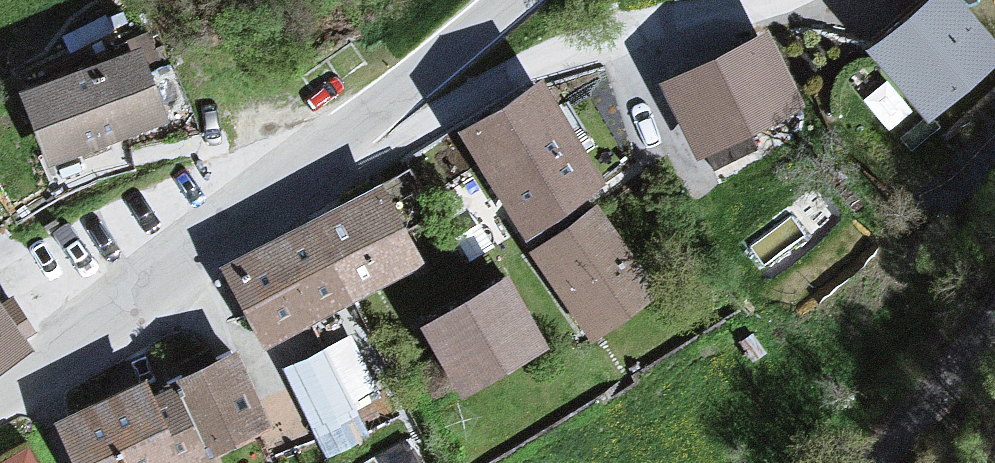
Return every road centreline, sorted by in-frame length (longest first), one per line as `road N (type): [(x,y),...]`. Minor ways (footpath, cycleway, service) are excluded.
road 1 (tertiary): [(374,111),(0,396)]
road 2 (unclassified): [(374,111),(452,117),(575,60),(813,0)]
road 3 (unclassified): [(874,462),(994,314)]
road 4 (tertiary): [(507,0),(374,111)]

